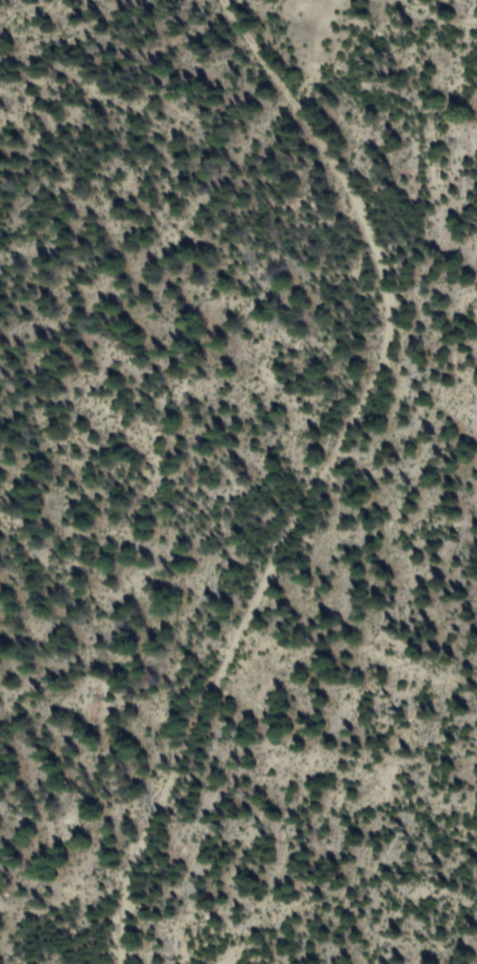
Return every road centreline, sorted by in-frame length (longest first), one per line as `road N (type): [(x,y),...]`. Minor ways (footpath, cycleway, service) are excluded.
road 1 (track): [(185,963),(189,828),(230,681),(324,493),(417,370),(411,240),(382,170),(258,0)]

